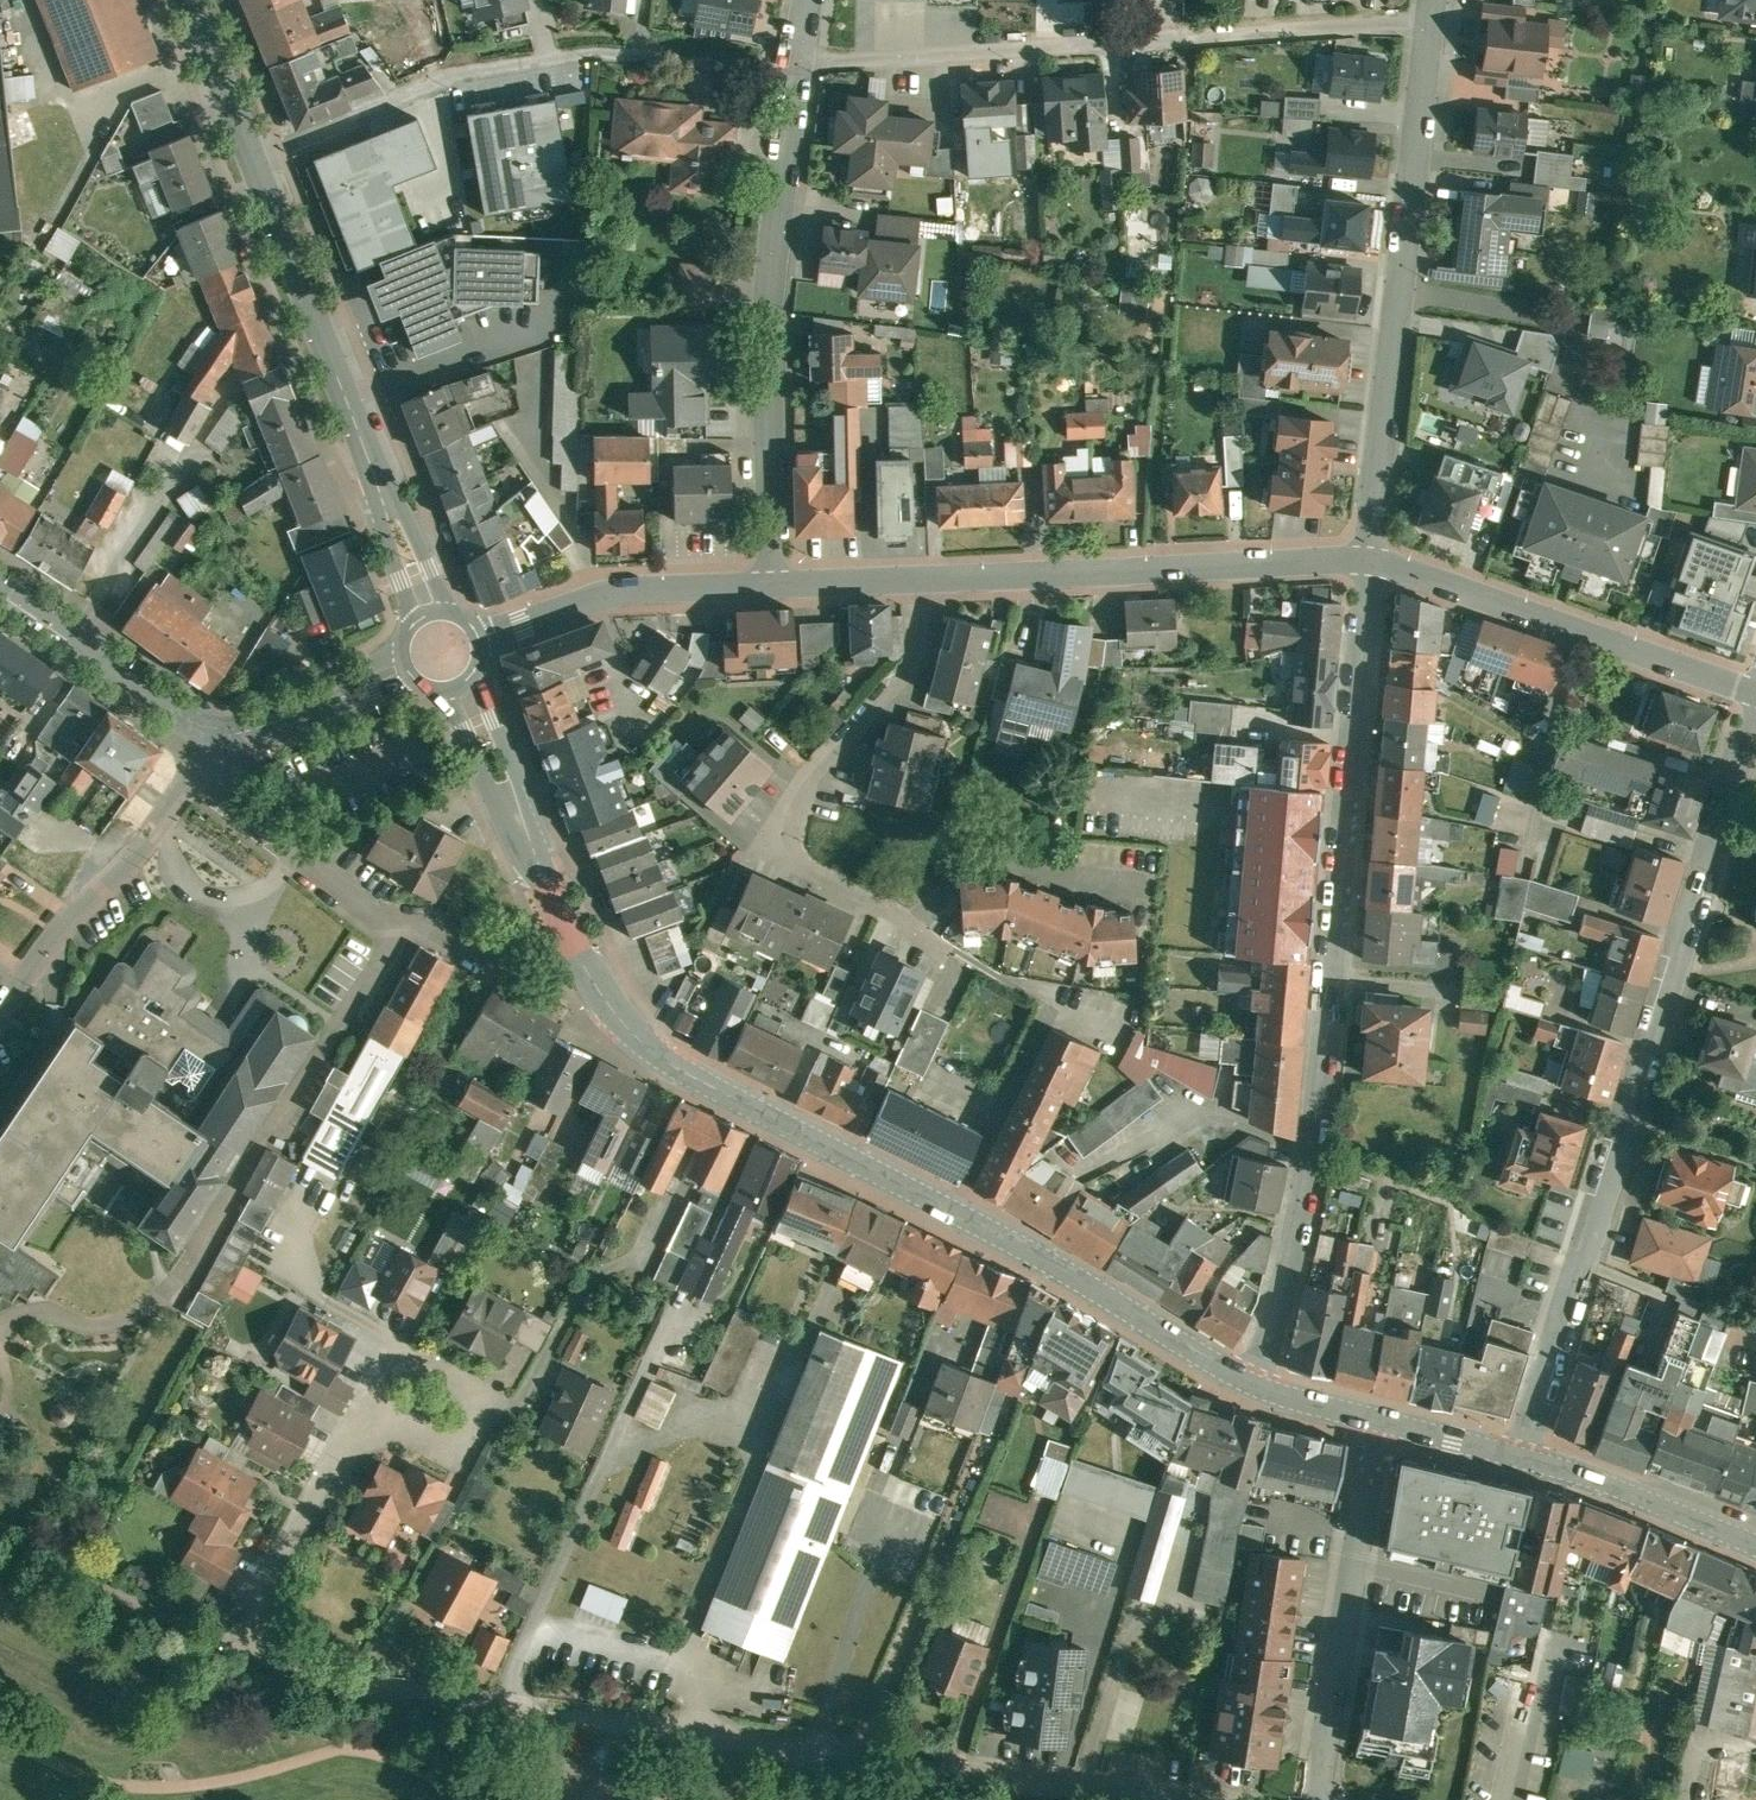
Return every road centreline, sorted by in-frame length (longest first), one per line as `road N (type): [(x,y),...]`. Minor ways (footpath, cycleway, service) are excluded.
road 1 (residential): [(1215,1799),(359,1688),(290,1663),(264,1639),(257,1613),(265,1585),(360,1417)]
road 2 (secondary): [(441,650),(483,725),(577,952),(646,1047),(977,1219),(1254,1383)]
road 3 (residential): [(1370,557),(1313,1150),(1254,1383)]
road 4 (residential): [(1755,718),(1522,1454)]
road 5 (residential): [(913,580),(915,653),(808,779),(768,845),(1016,984),(1103,1021)]
road 6 (residential): [(1429,20),(799,66)]
road 7 (residential): [(256,158),(461,72),(594,47),(799,66)]
road 8 (residential): [(1429,20),(1370,557)]
road 9 (secondary): [(256,158),(441,650)]
road 10 (residential): [(799,66),(765,377),(771,588)]
road 11 (unclassified): [(913,580),(1370,557)]
road 12 (unclassified): [(1370,557),(1755,689)]
road 13 (residential): [(1381,1422),(1317,1771),(1319,1799)]
road 14 (residential): [(0,1009),(171,799),(205,732)]
road 15 (unclassified): [(441,650),(625,594),(771,588)]
road 16 (unclassified): [(205,732),(255,733),(441,650)]
road 17 (unclassified): [(0,587),(205,732)]
road 18 (secondary): [(1522,1454),(1755,1540)]
road 19 (residential): [(360,1417),(392,1356),(484,1401),(463,1446)]
road 20 (secondary): [(191,0),(256,158)]
road 21 (secondary): [(1381,1422),(1522,1454)]
road 22 (unclassified): [(771,588),(913,580)]
road 23 (secondary): [(1254,1383),(1381,1422)]

